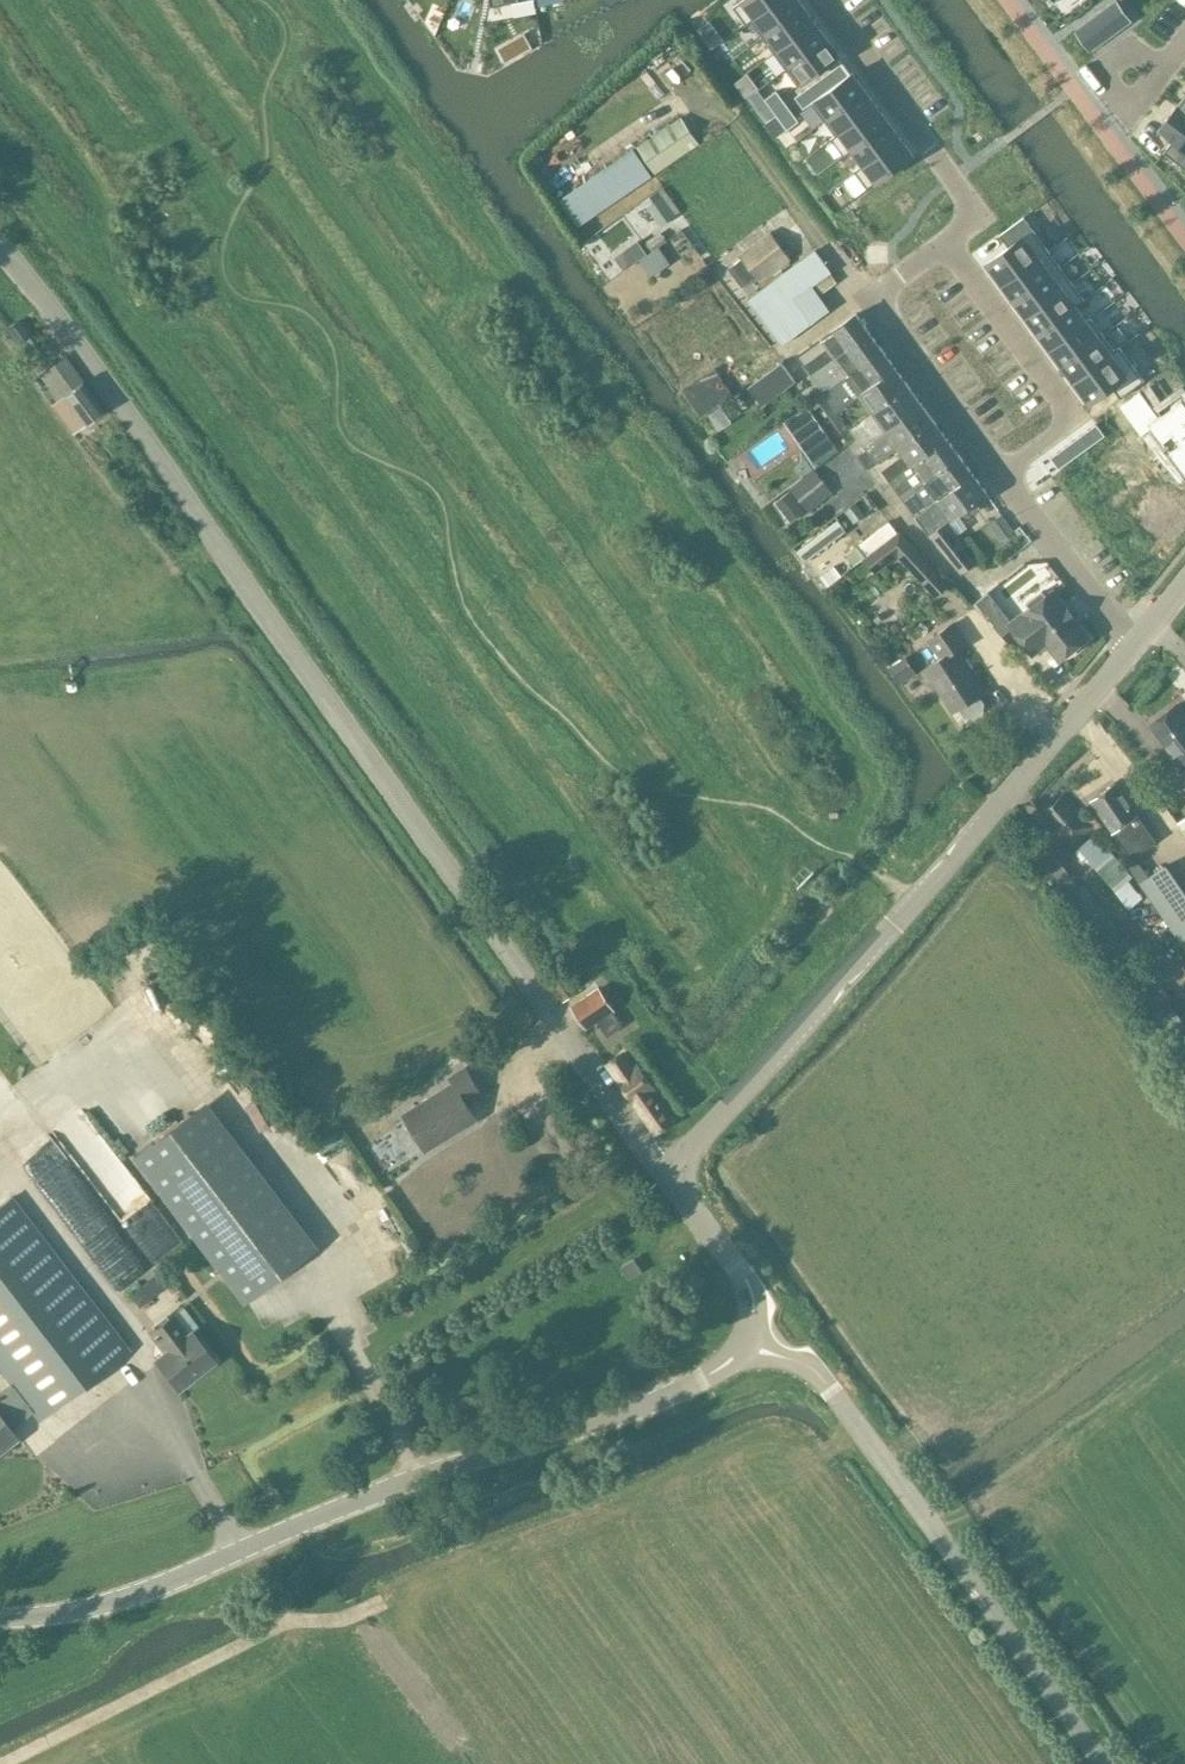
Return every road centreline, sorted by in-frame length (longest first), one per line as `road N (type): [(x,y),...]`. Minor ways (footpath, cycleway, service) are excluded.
road 1 (tertiary): [(662,1172),(0,243)]
road 2 (unclassified): [(0,1617),(134,1595),(424,1477),(602,1420),(703,1378),(748,1346)]
road 3 (tertiary): [(662,1172),(914,908),(1131,647)]
road 4 (tertiary): [(1103,1763),(829,1386),(799,1360),(748,1346)]
road 5 (track): [(0,1763),(280,1624),(377,1602)]
road 6 (residential): [(997,476),(1074,414),(944,243)]
road 7 (residential): [(944,243),(974,216),(971,203),(824,0)]
road 8 (residential): [(997,476),(866,298)]
road 9 (residential): [(1131,647),(997,476)]
road 10 (tertiary): [(748,1346),(753,1320),(735,1265),(662,1172)]

